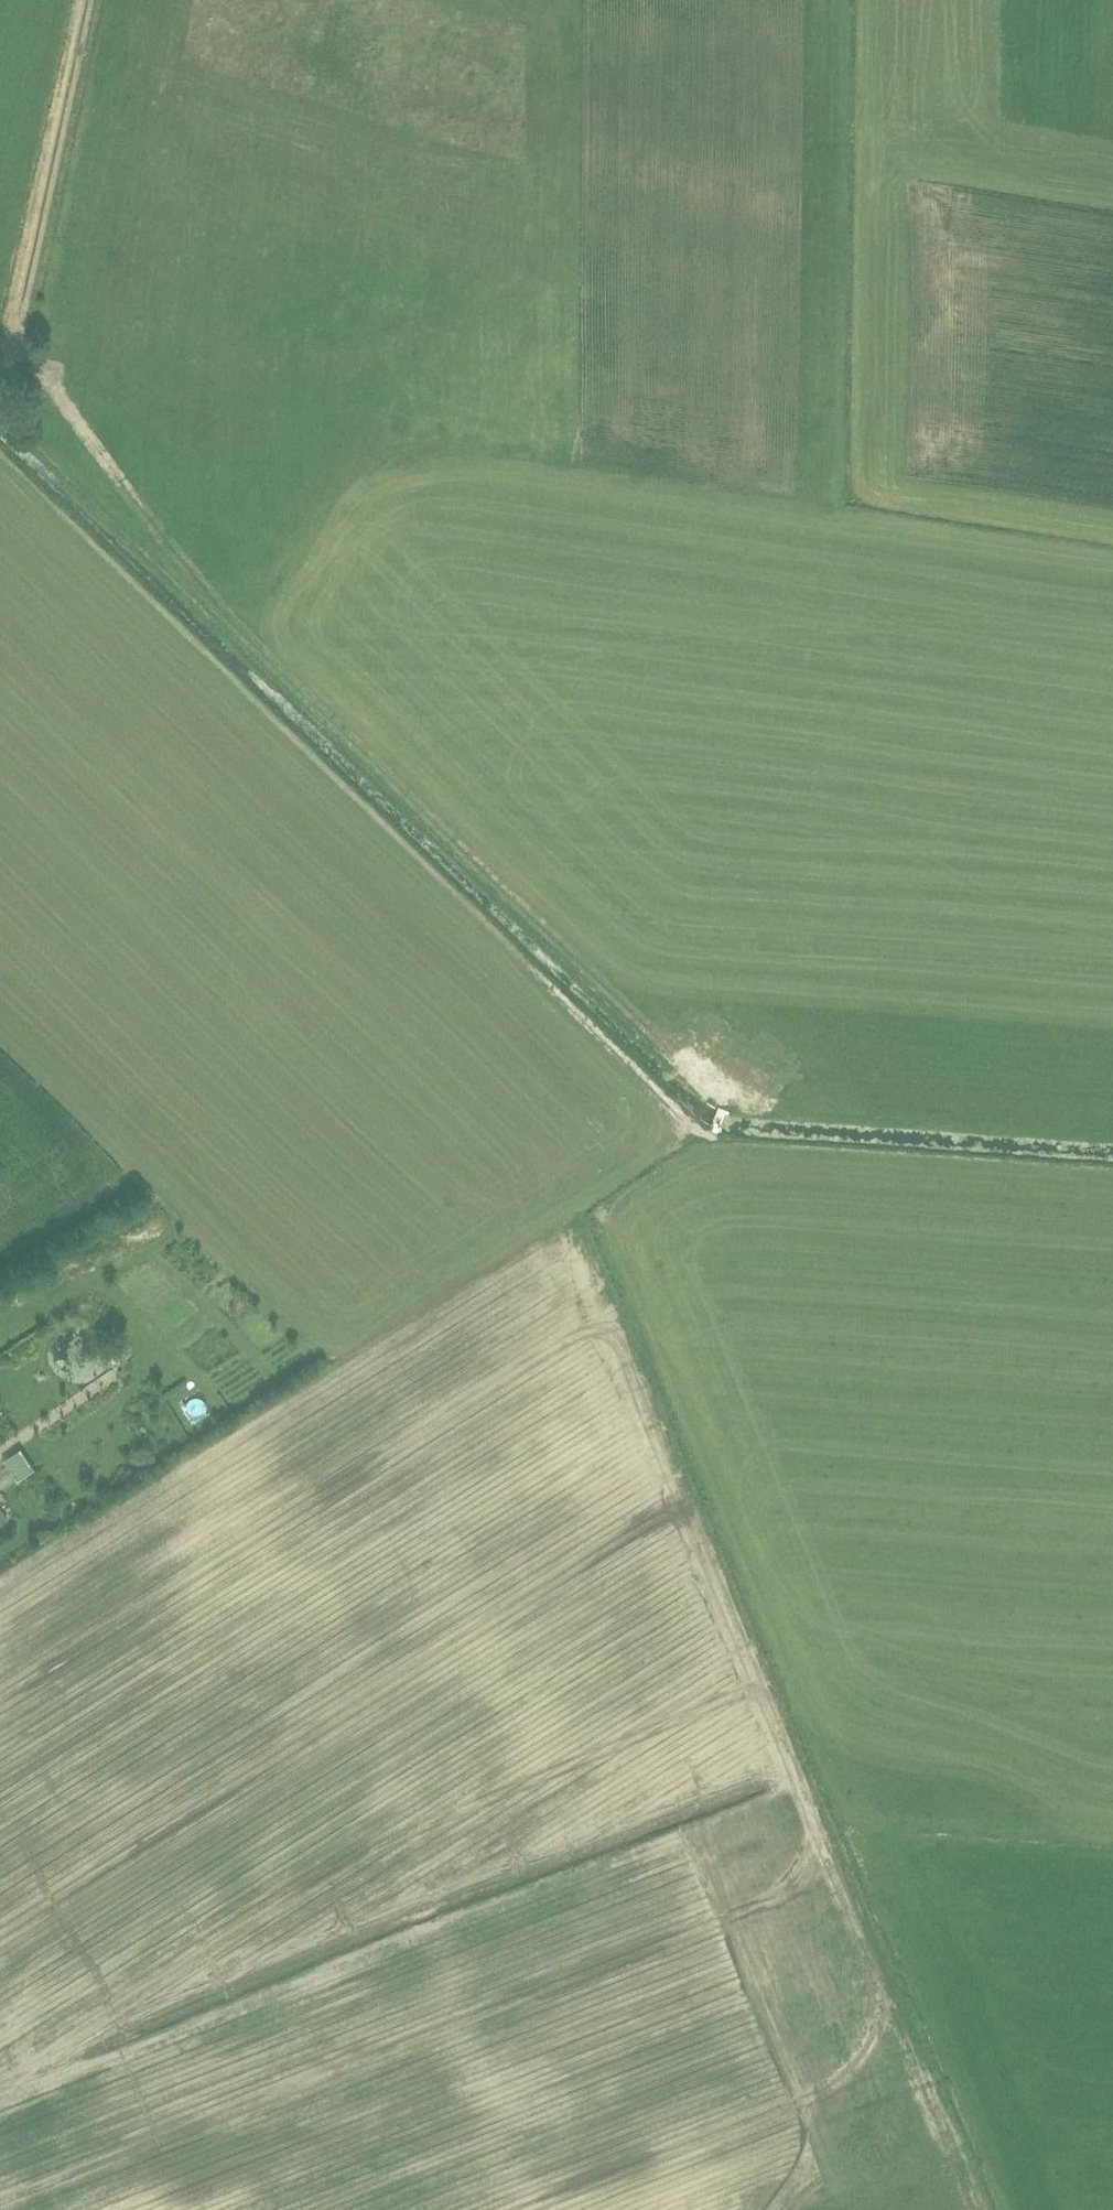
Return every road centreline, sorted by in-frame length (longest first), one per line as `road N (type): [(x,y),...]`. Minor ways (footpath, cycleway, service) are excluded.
road 1 (track): [(87,0),(0,404)]

